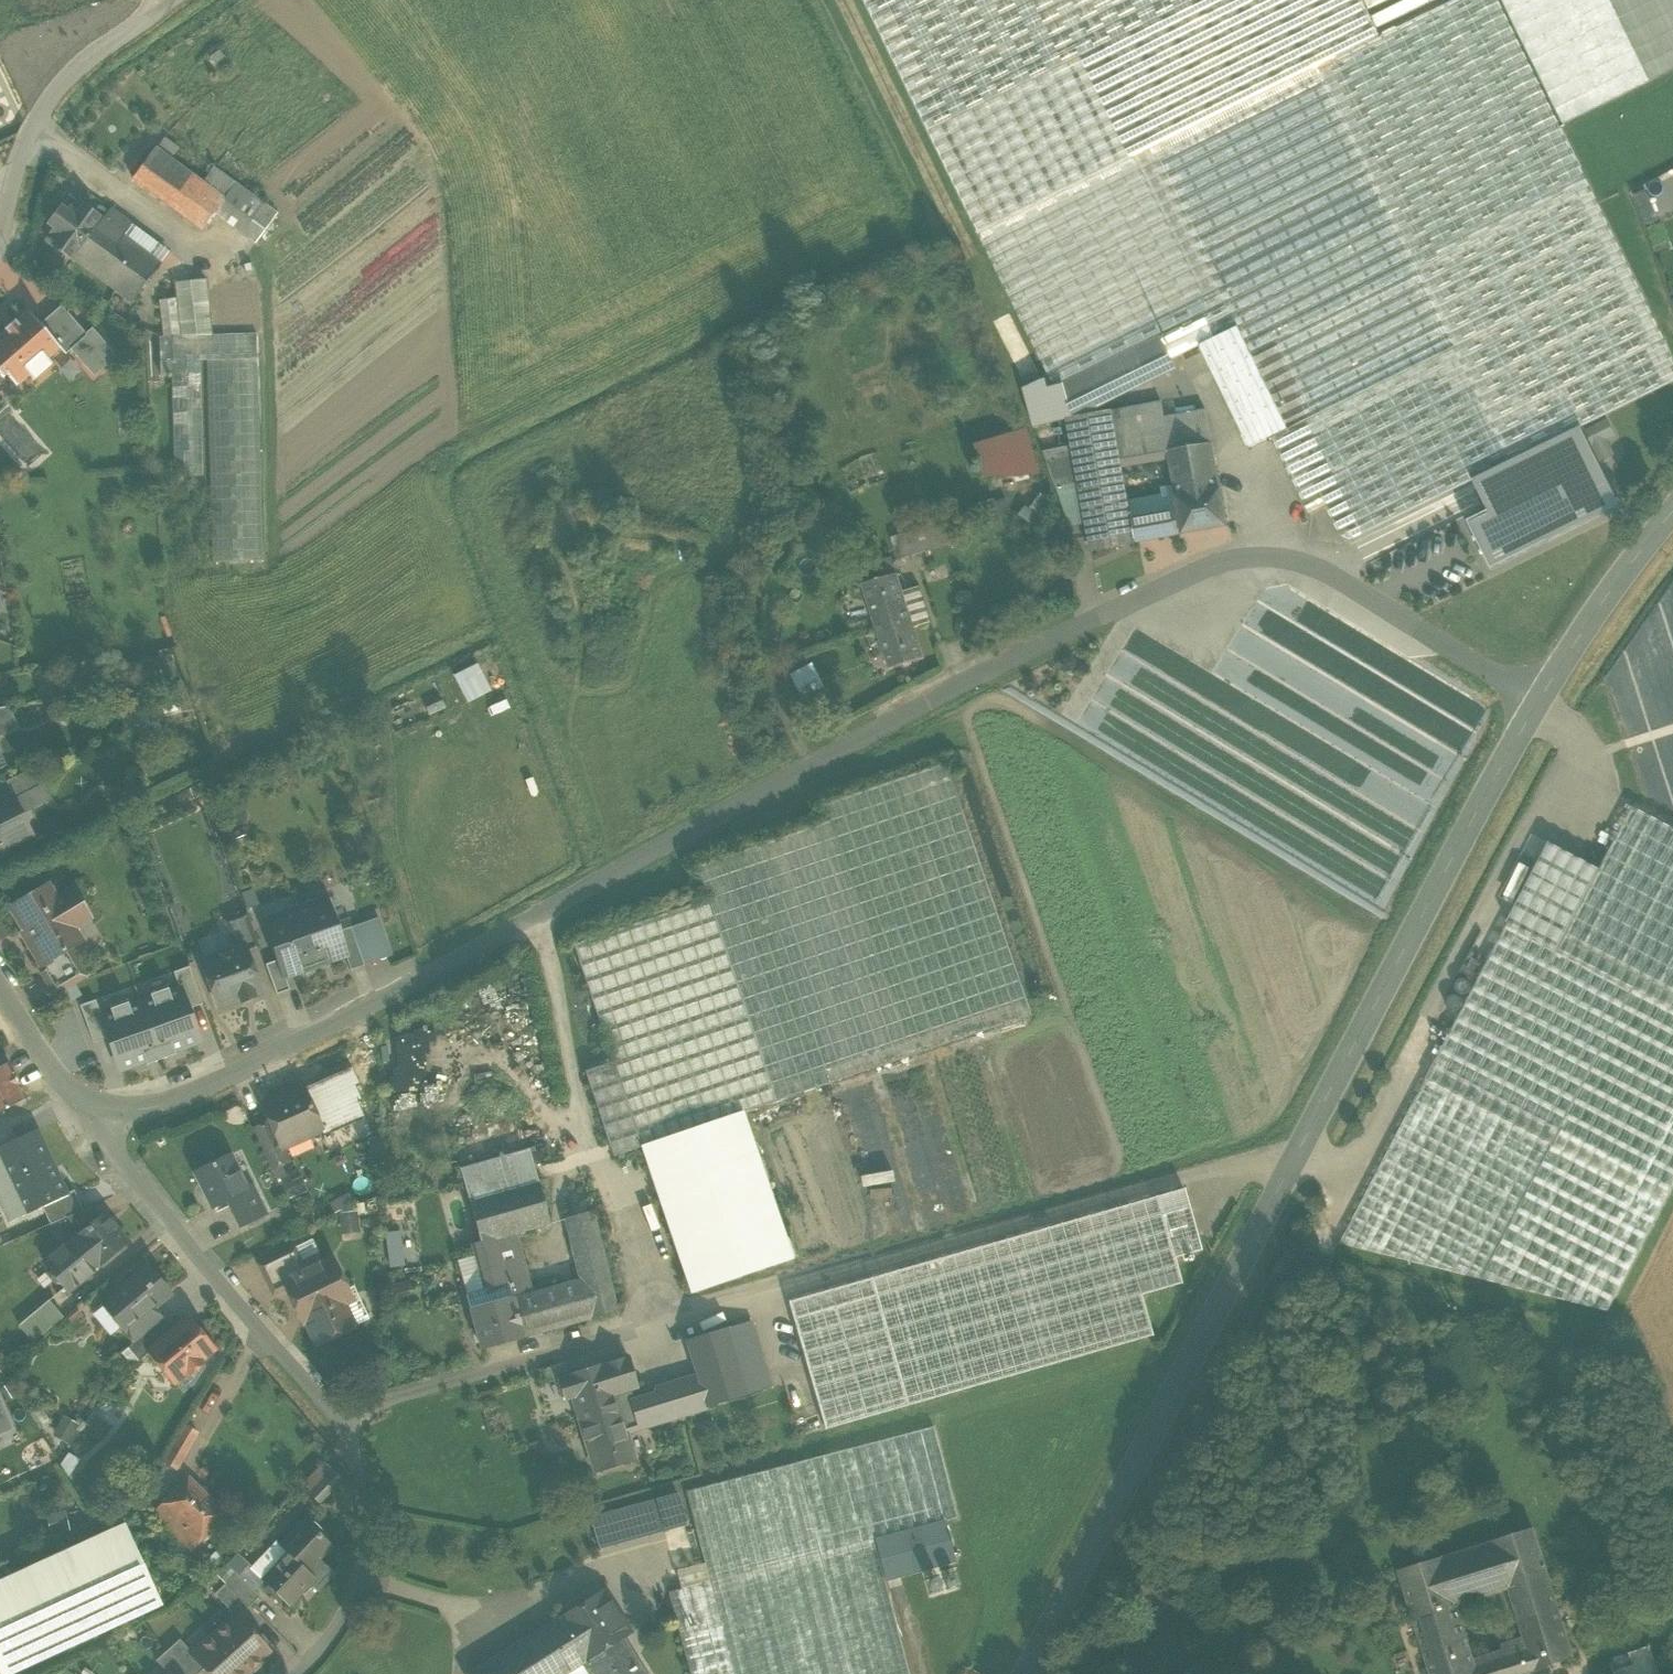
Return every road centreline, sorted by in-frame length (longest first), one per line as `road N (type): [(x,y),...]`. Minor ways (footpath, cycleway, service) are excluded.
road 1 (residential): [(1538,702),(1311,566),(1237,559),(946,691),(246,1071),(152,1107),(109,1111)]
road 2 (tertiary): [(1024,1673),(1538,702)]
road 3 (track): [(665,1325),(1265,1156),(1289,1168)]
road 4 (residential): [(340,1421),(114,1152),(109,1111)]
road 5 (residential): [(340,1421),(366,1406),(665,1325)]
road 6 (residential): [(295,1673),(323,1649),(360,1581),(359,1483),(340,1421)]
road 7 (tertiary): [(1538,702),(1672,516)]
road 8 (track): [(18,158),(60,88),(176,0)]
road 9 (residential): [(109,1111),(78,1097),(51,1068),(0,986)]

